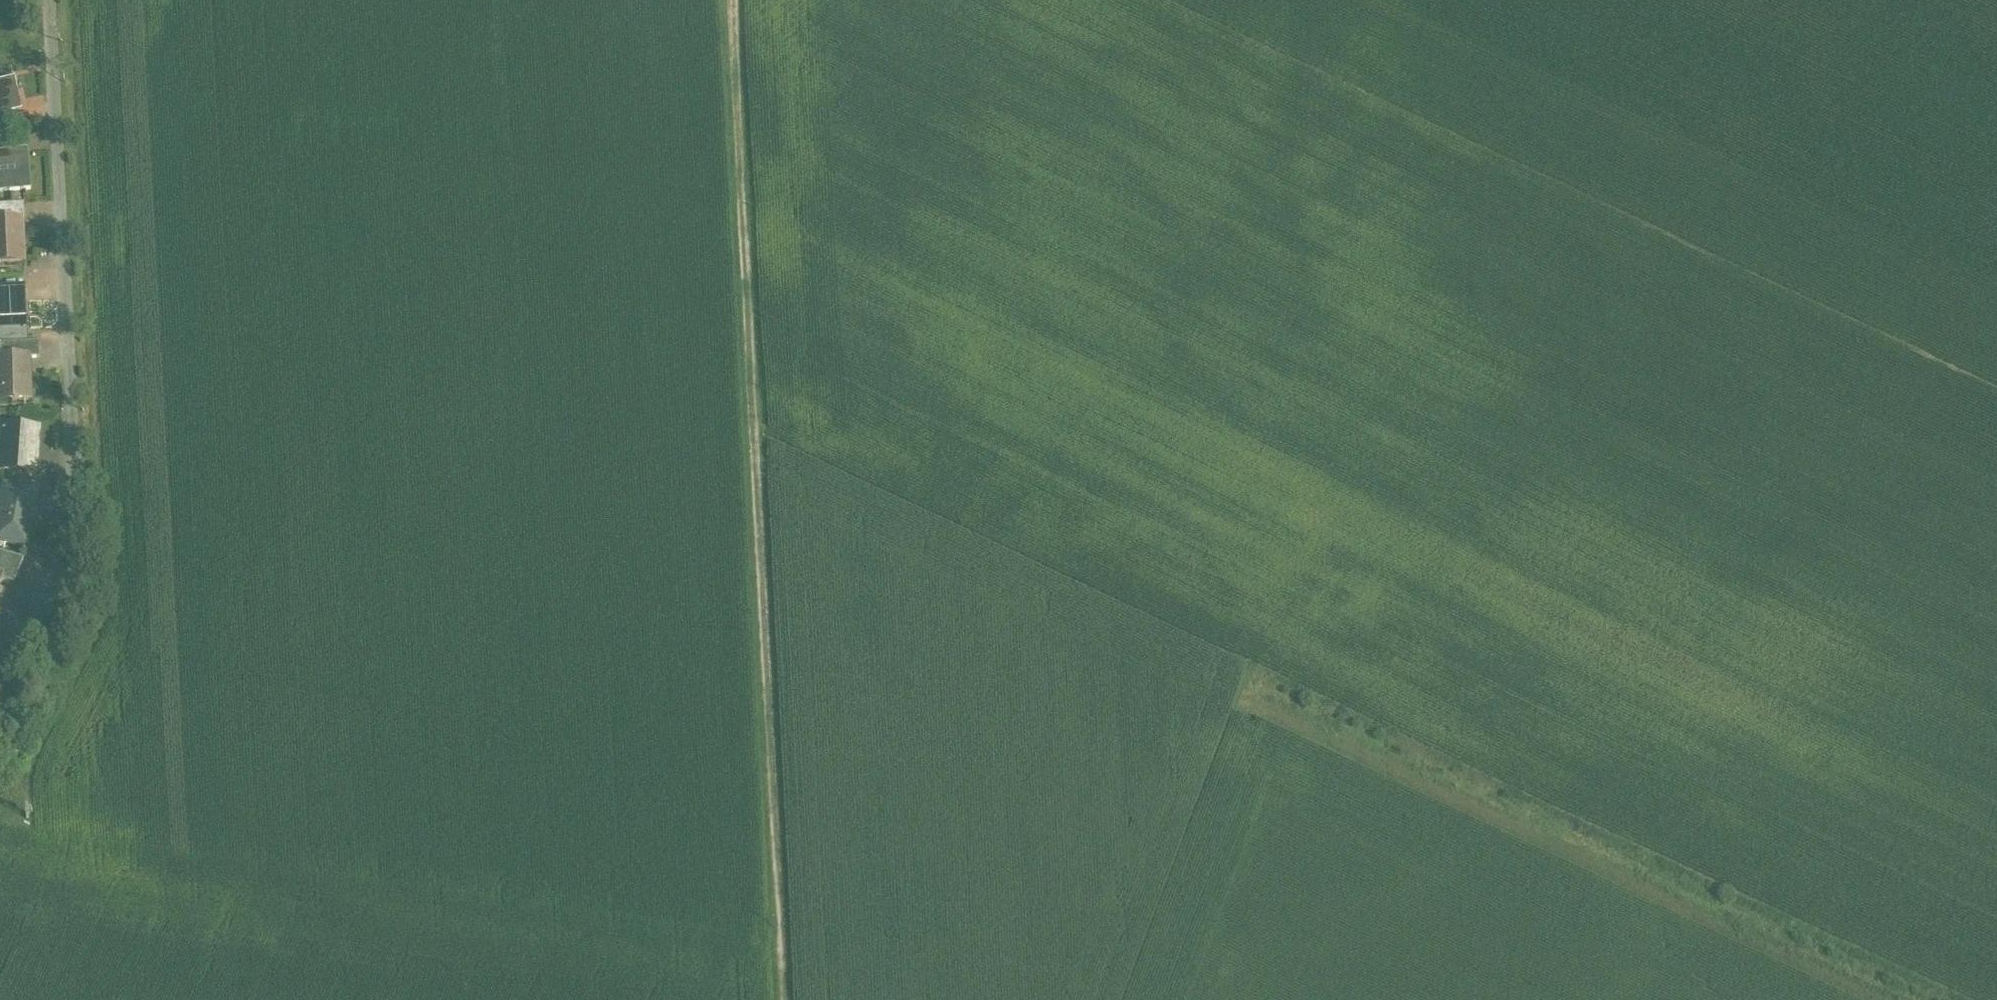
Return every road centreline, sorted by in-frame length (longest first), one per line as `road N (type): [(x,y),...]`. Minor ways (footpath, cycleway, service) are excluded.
road 1 (track): [(740,0),(790,999)]

